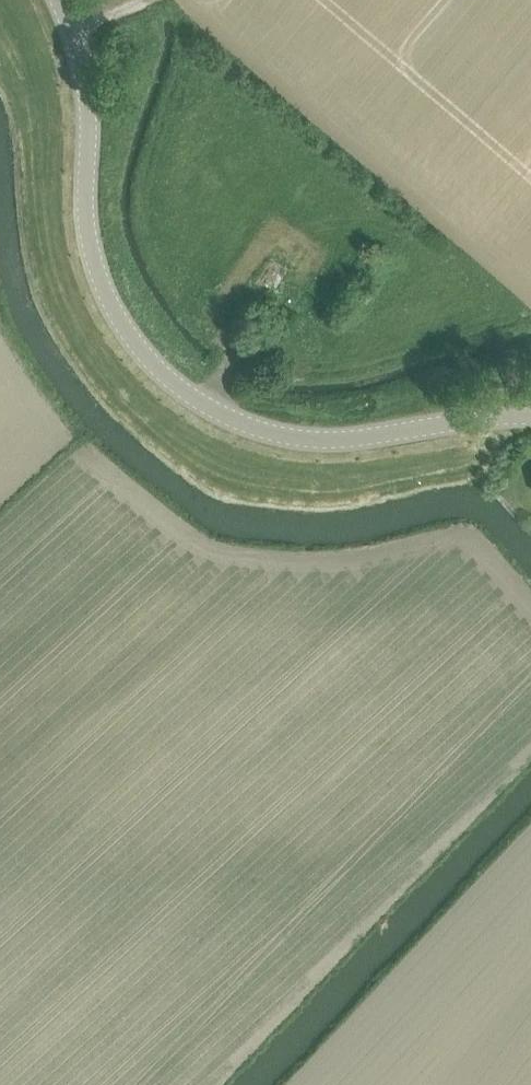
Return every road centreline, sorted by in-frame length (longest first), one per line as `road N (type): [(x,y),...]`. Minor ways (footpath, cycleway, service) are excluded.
road 1 (unclassified): [(530,416),(312,439),(216,411),(150,361),(101,285),(87,225),(87,96),(58,0)]

